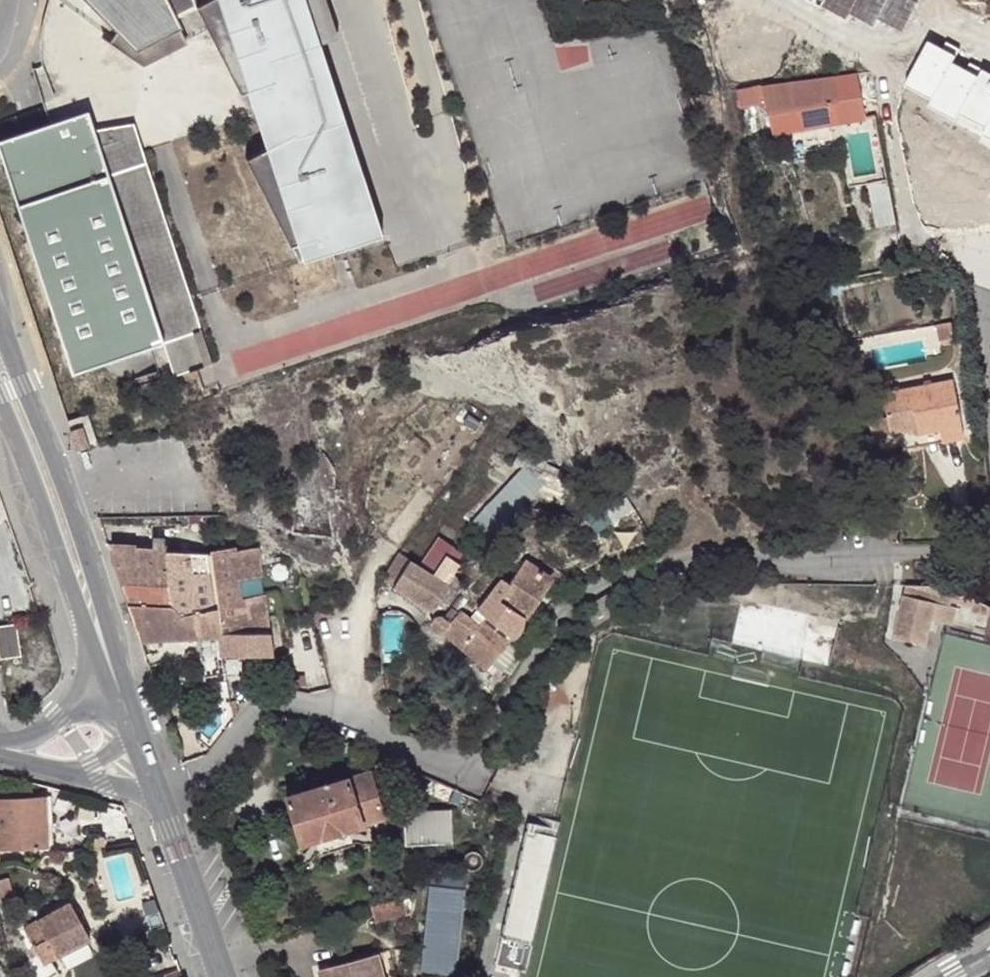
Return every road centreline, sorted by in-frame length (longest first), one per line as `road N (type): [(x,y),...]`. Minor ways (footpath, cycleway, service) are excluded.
road 1 (residential): [(989,351),(980,267),(915,229),(906,209),(877,68),(775,0)]
road 2 (secondary): [(108,658),(71,508),(0,320)]
road 3 (secondary): [(0,404),(108,658)]
road 4 (secondary): [(157,795),(221,976)]
road 5 (residential): [(108,658),(59,719),(31,740),(0,745)]

